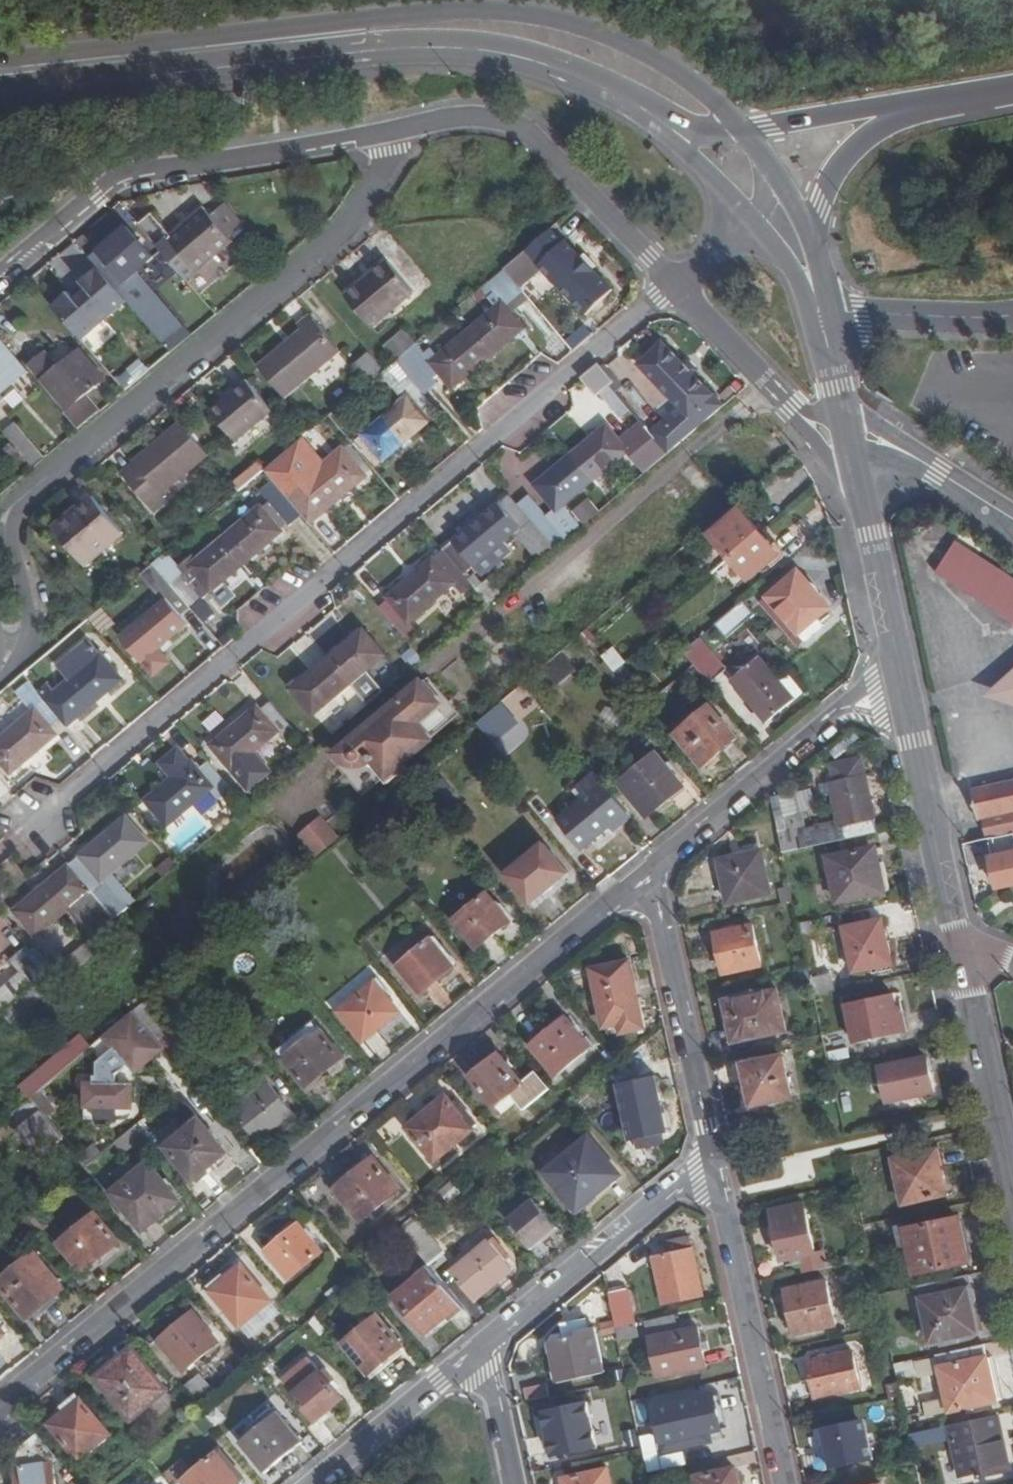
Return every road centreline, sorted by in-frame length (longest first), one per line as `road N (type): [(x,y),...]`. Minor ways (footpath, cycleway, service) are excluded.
road 1 (residential): [(653,870),(0,1413)]
road 2 (residential): [(672,281),(29,823)]
road 3 (residential): [(13,505),(344,229),(405,128)]
road 4 (residential): [(405,128),(118,181),(0,276)]
road 5 (tertiary): [(746,133),(672,66),(537,13),(463,9),(366,31)]
road 6 (tertiary): [(366,31),(0,73)]
road 7 (residential): [(405,128),(483,115),(526,127),(672,281)]
road 8 (residential): [(713,1161),(784,1483)]
road 9 (residential): [(900,691),(851,706),(653,870)]
road 10 (residential): [(653,870),(713,1161)]
road 11 (residential): [(483,1347),(713,1161)]
road 12 (tertiary): [(539,62),(633,113),(748,218)]
road 13 (tertiary): [(900,691),(959,943)]
road 14 (tertiary): [(959,943),(1012,1194)]
road 15 (tertiary): [(853,458),(900,691)]
road 16 (motorway): [(539,62),(578,70),(681,122),(746,133)]
road 17 (residential): [(316,1483),(483,1347)]
road 18 (unclassified): [(822,319),(975,319),(1012,311)]
road 19 (residential): [(672,281),(805,415)]
road 20 (residential): [(0,672),(25,649),(31,630),(13,505)]
road 21 (tertiary): [(366,31),(539,62)]
road 22 (motorway): [(808,233),(842,157),(889,115)]
road 23 (motorway): [(746,133),(889,115)]
road 24 (residential): [(888,449),(1012,522)]
road 25 (residential): [(483,1347),(513,1483)]
road 26 (tertiary): [(748,218),(822,319)]
road 27 (motorway): [(889,115),(1012,94)]

